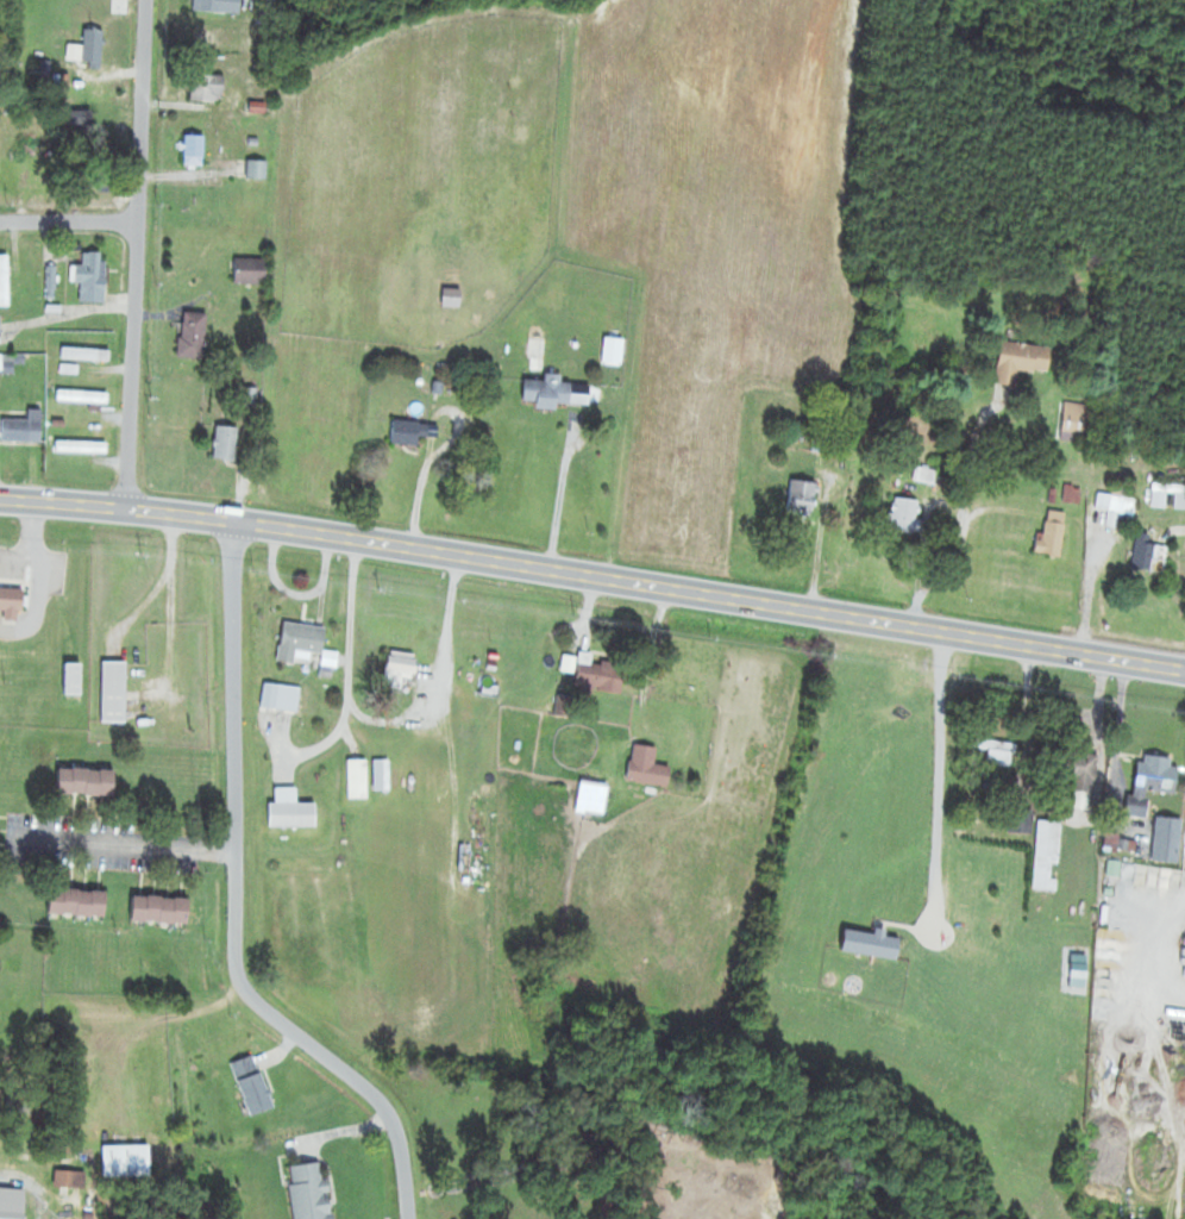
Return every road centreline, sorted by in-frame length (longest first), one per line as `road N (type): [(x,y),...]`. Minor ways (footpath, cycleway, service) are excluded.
road 1 (primary): [(236,521),(1184,672)]
road 2 (residential): [(410,1218),(394,1118),(242,986),(236,521)]
road 3 (residential): [(131,510),(147,0)]
road 4 (primary): [(0,501),(236,521)]
road 5 (residential): [(139,220),(0,223)]

